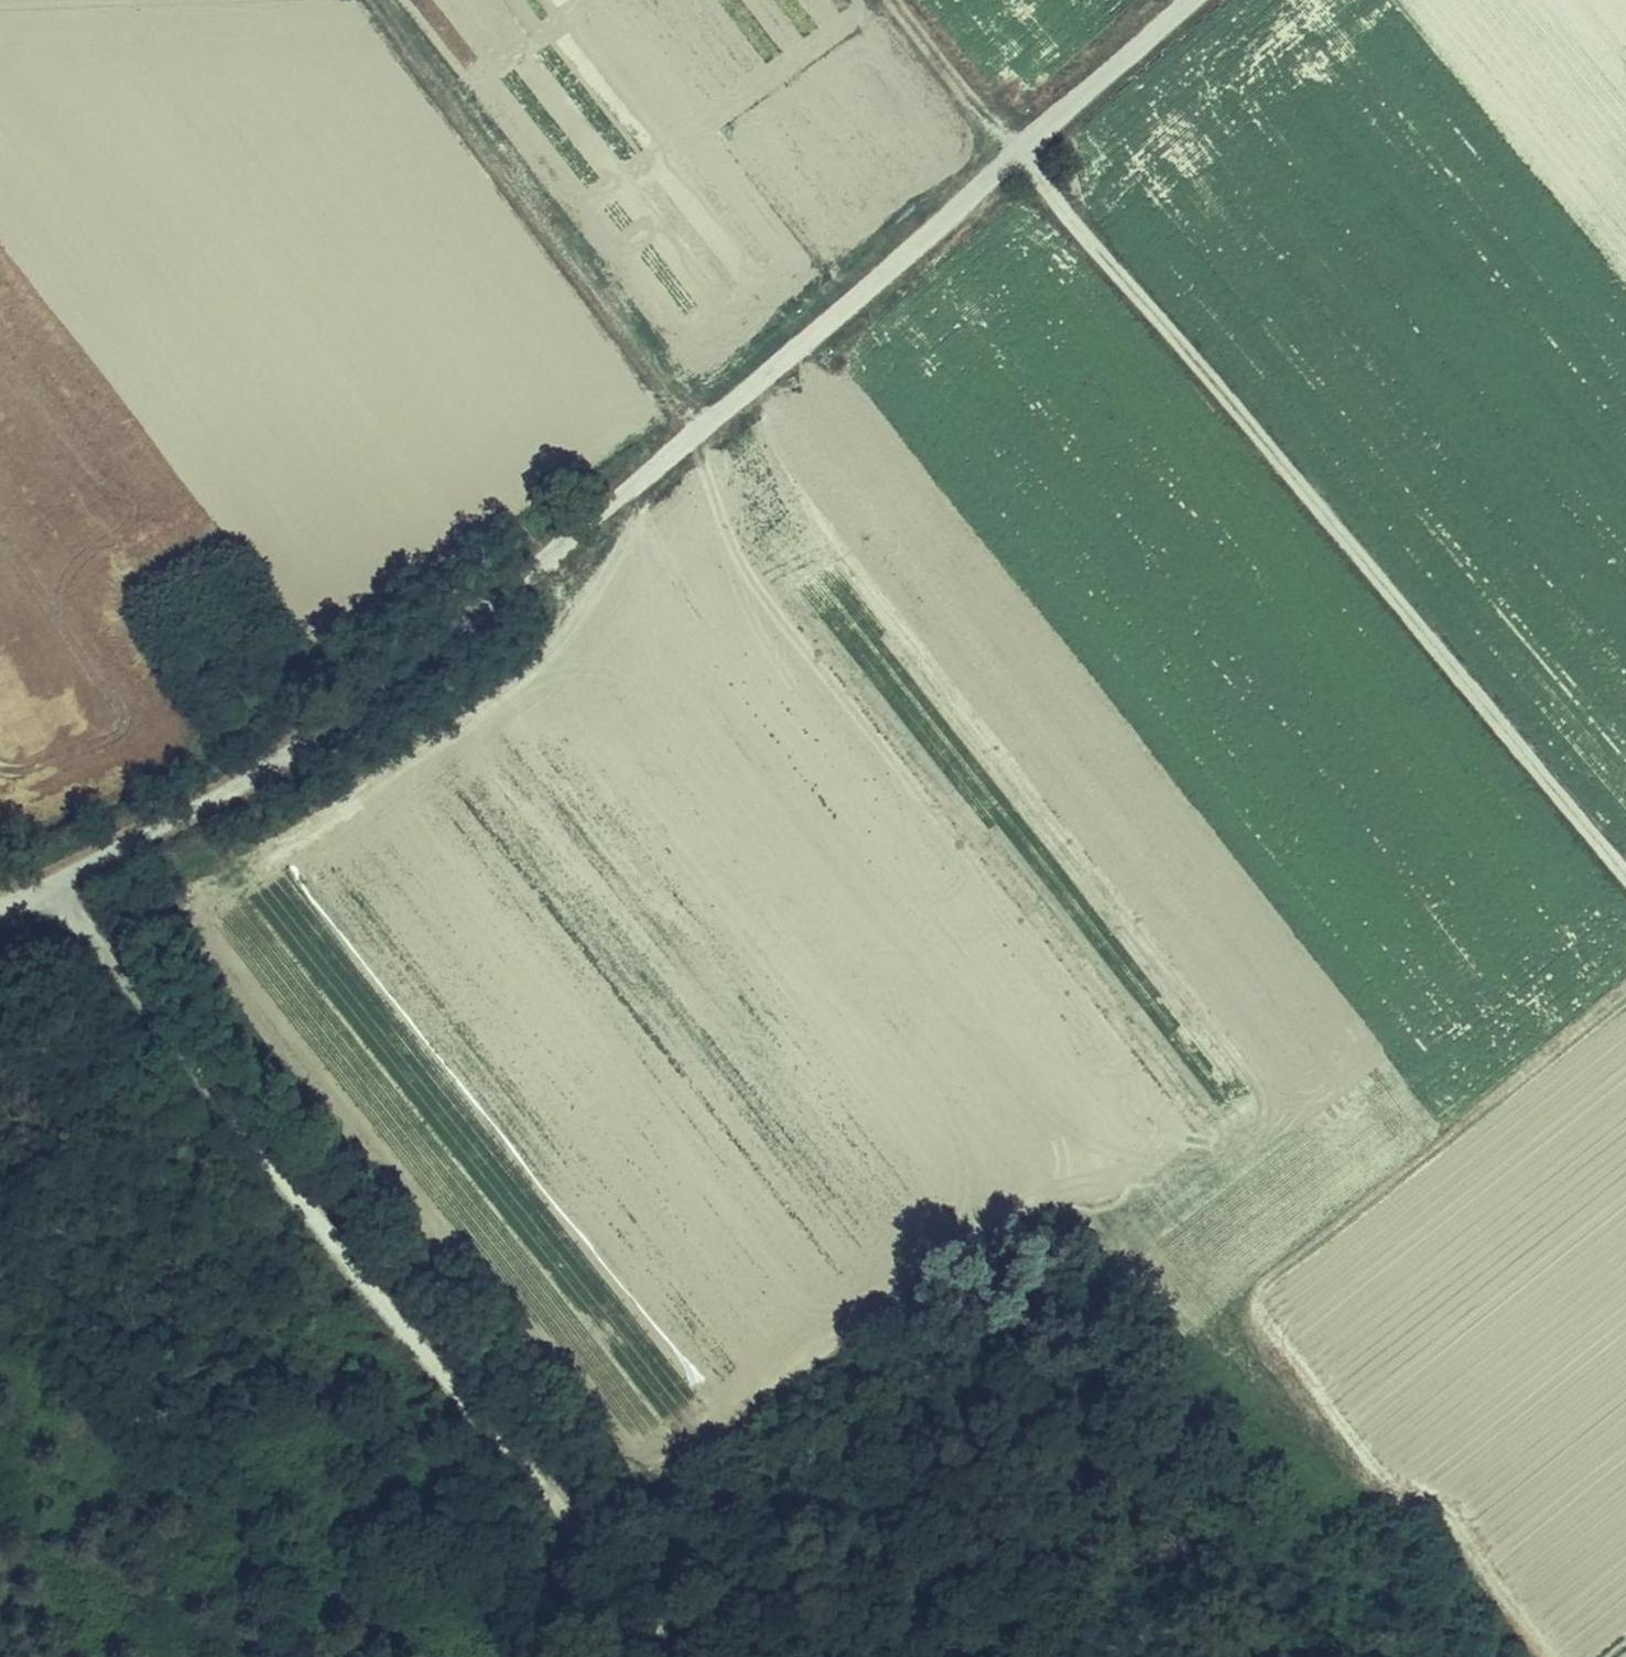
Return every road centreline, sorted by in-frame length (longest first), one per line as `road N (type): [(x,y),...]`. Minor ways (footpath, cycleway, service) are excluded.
road 1 (track): [(708,1656),(409,1334),(122,973),(61,879)]
road 2 (track): [(1625,877),(1017,157)]

